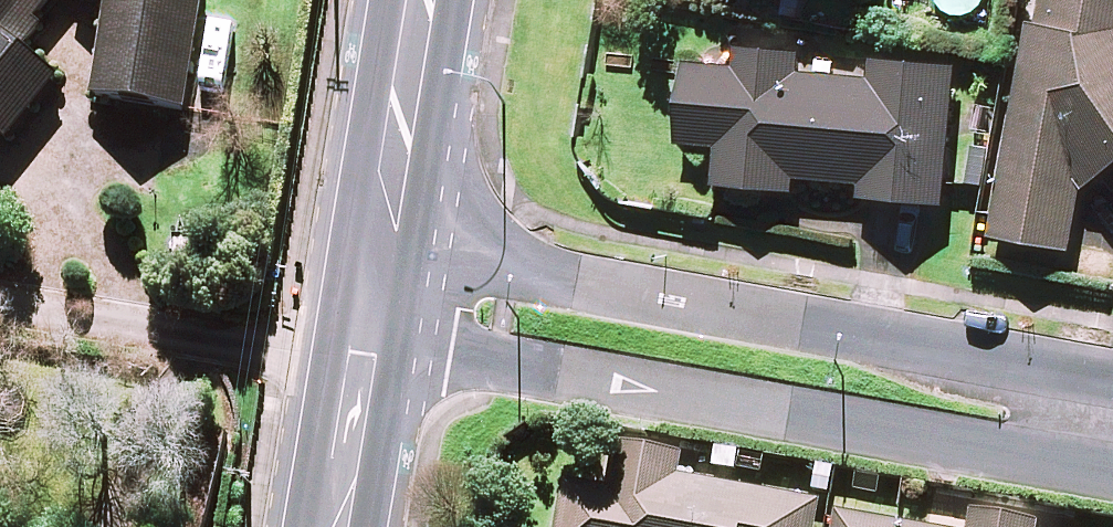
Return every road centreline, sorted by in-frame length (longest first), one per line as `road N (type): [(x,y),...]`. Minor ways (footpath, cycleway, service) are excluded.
road 1 (tertiary): [(1067,460),(381,343)]
road 2 (tertiary): [(397,247),(1081,365)]
road 3 (secondary): [(420,0),(393,175),(397,247)]
road 4 (secondary): [(381,343),(343,526)]

